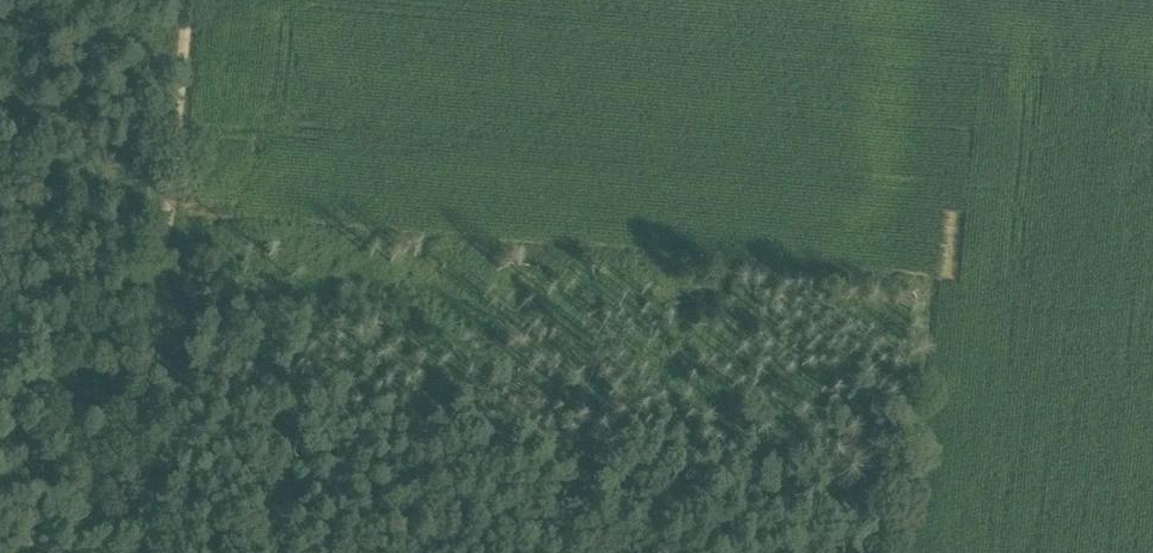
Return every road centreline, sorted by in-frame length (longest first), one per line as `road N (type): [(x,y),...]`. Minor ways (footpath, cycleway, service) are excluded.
road 1 (track): [(203,0),(154,552)]

